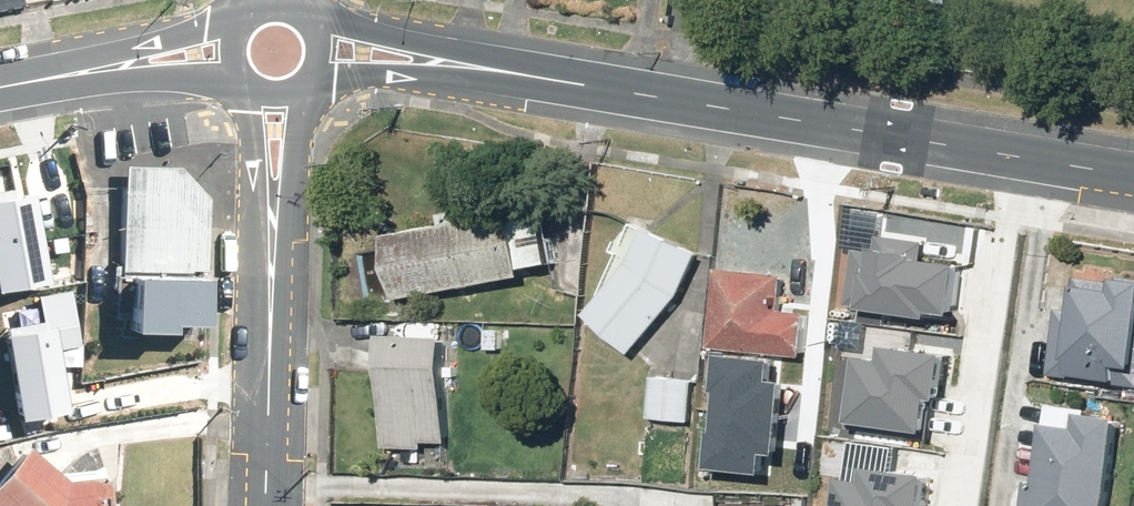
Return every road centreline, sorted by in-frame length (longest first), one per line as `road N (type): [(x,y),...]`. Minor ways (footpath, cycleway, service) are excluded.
road 1 (secondary): [(1000,156),(317,50)]
road 2 (residential): [(261,505),(271,87)]
road 3 (residential): [(1000,156),(950,505)]
road 4 (secondary): [(237,48),(108,59),(0,80)]
road 5 (secondary): [(1133,178),(1000,156)]

